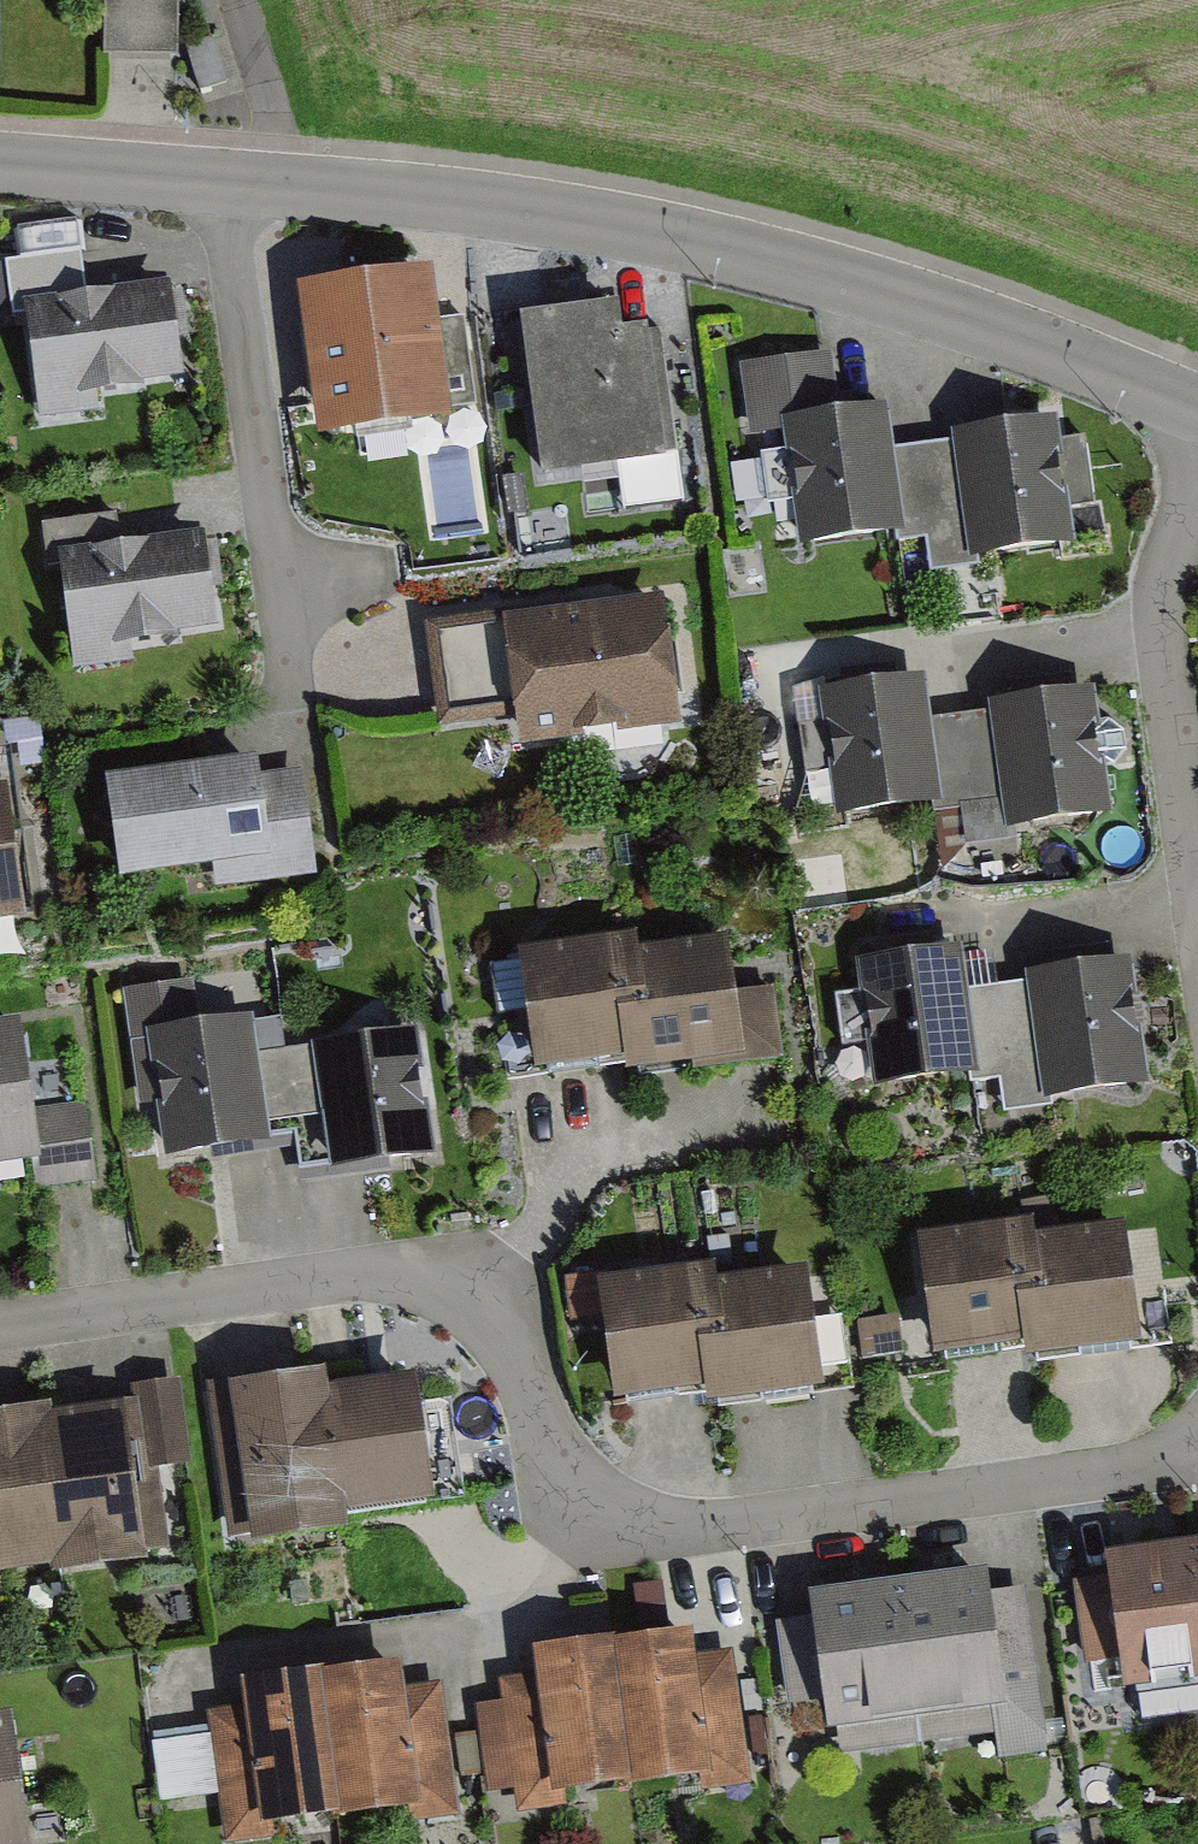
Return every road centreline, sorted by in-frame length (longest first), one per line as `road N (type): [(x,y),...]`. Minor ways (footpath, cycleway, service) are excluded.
road 1 (residential): [(0,1327),(380,1269),(460,1280),(488,1300),(507,1332),(550,1463),(571,1493),(604,1517),(649,1529),(700,1529),(1142,1470),(1197,1442)]
road 2 (tertiary): [(230,181),(581,214),(730,248),(1047,343),(1197,406)]
road 3 (residential): [(230,181),(226,219),(286,671)]
road 4 (residential): [(1197,901),(1166,656),(1169,569),(1197,497)]
road 5 (tertiary): [(0,163),(230,181)]

